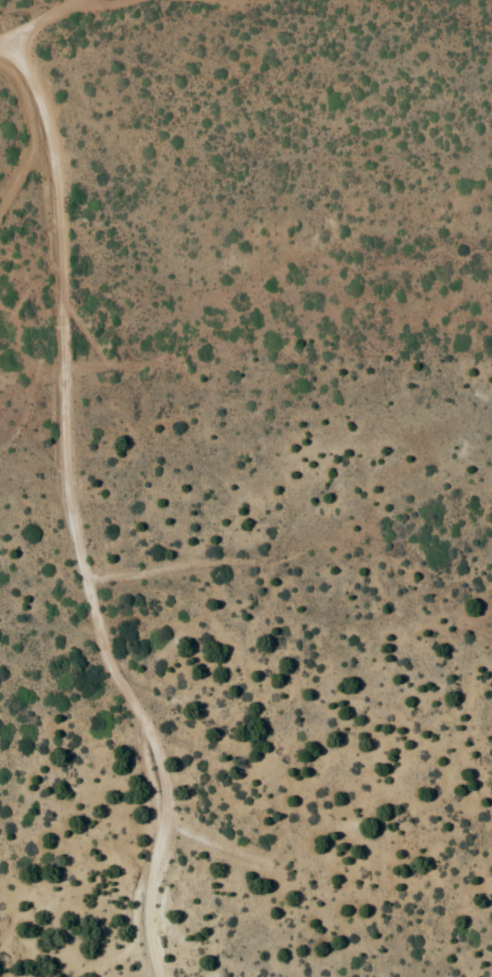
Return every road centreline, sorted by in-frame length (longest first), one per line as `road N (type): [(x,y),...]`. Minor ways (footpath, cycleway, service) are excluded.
road 1 (residential): [(167,976),(148,933),(167,842),(150,734),(98,624),(70,492),(50,140),(11,36)]

